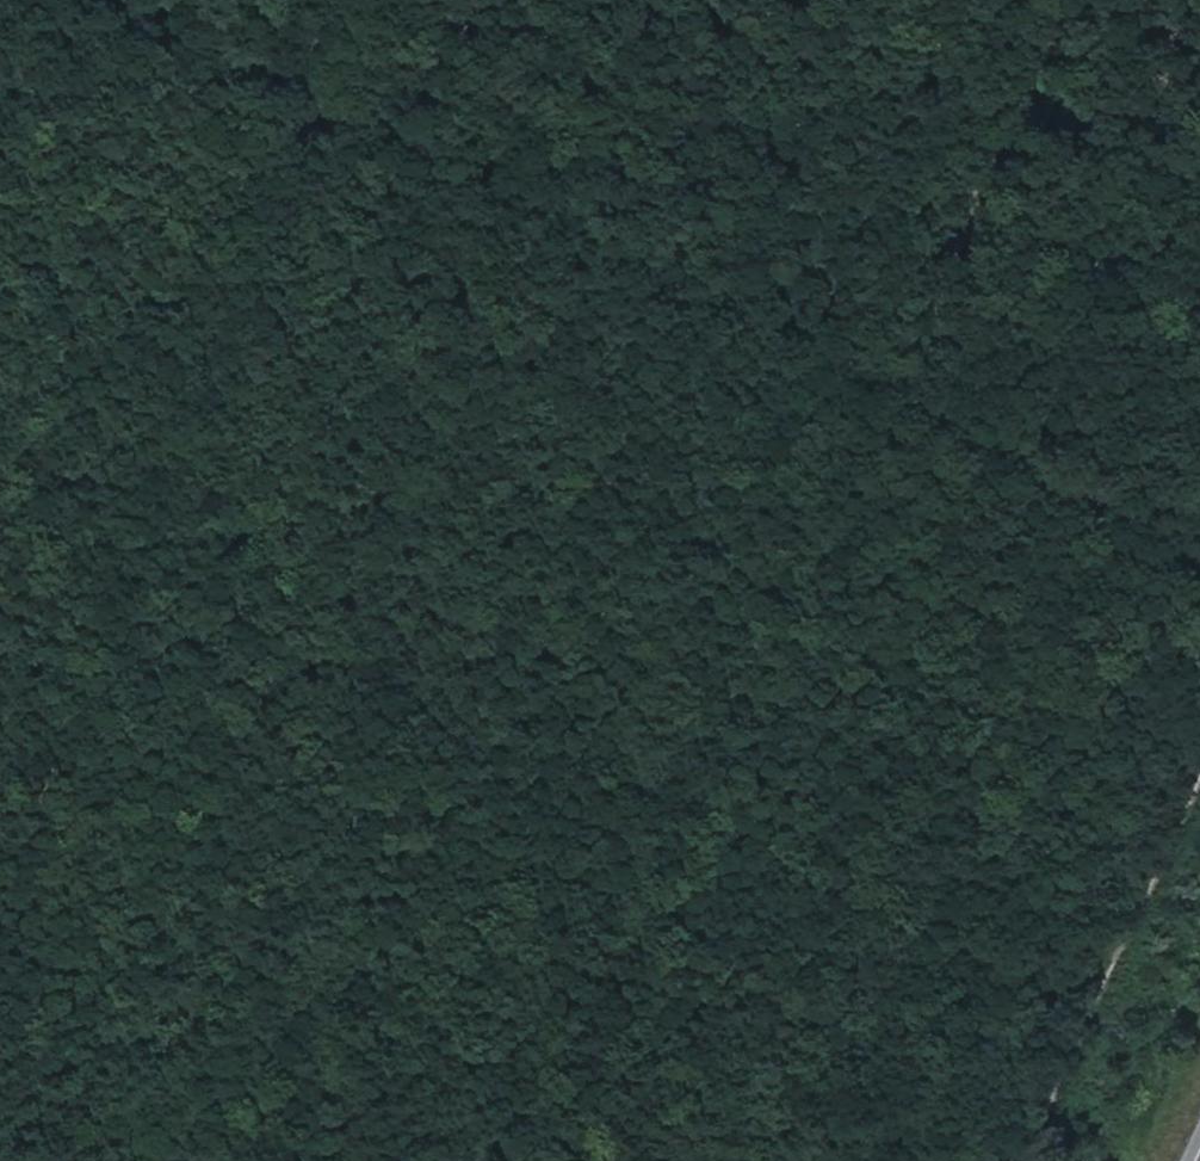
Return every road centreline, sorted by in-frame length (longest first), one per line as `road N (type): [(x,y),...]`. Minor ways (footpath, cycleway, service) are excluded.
road 1 (track): [(1199,764),(1021,1160)]

